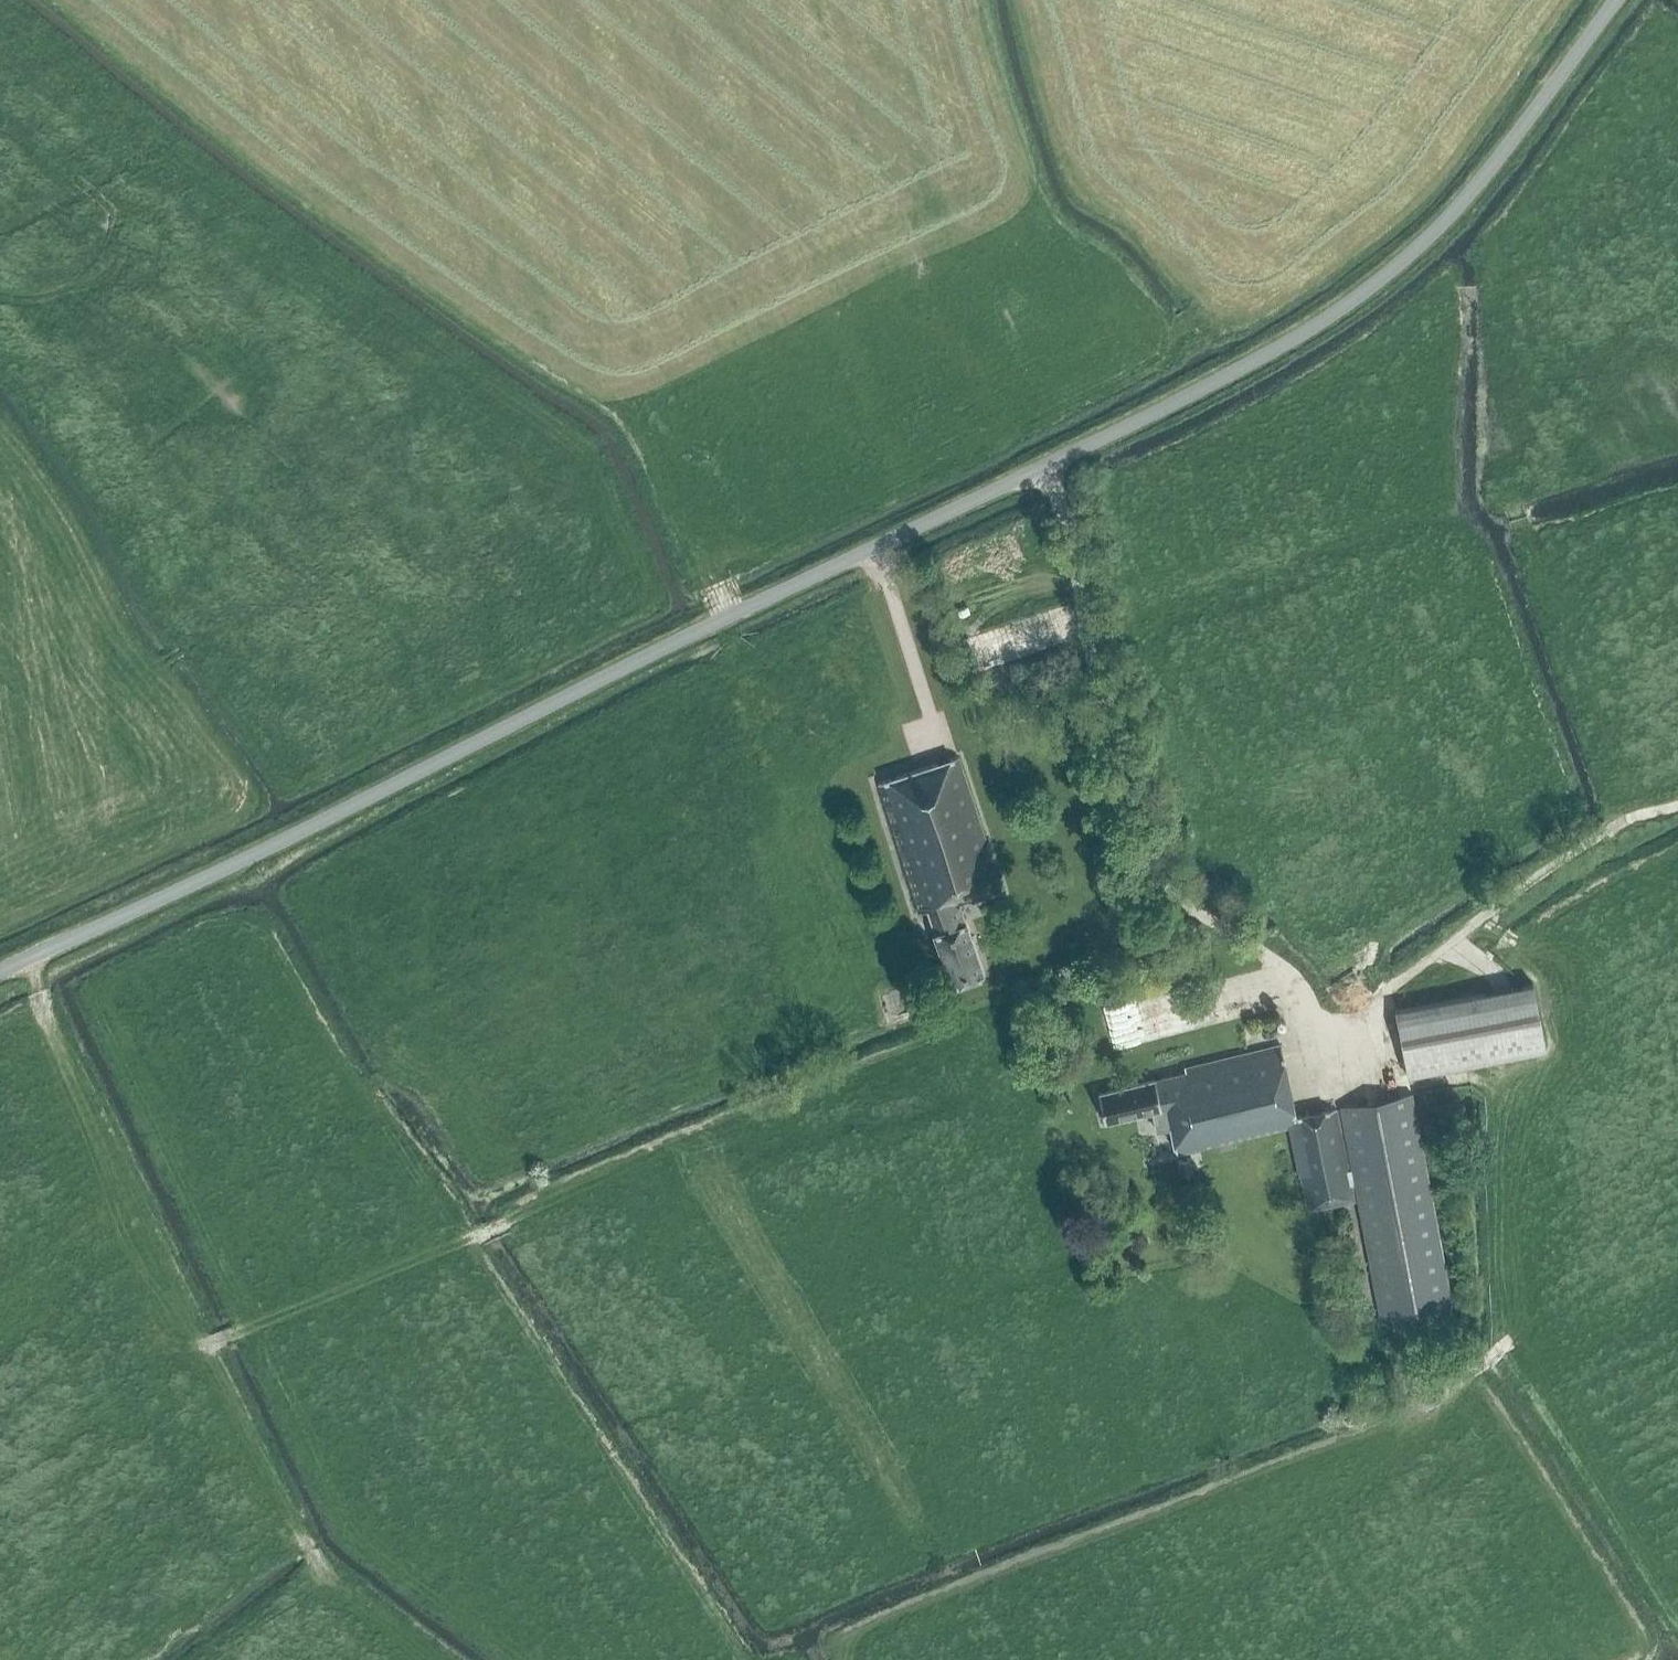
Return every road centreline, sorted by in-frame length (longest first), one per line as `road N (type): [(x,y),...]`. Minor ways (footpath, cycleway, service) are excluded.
road 1 (unclassified): [(0,976),(982,502),(1292,339),(1391,274),(1459,210),(1619,0)]
road 2 (track): [(1313,1077),(1375,1026),(1380,1004),(1571,859),(1677,808)]

